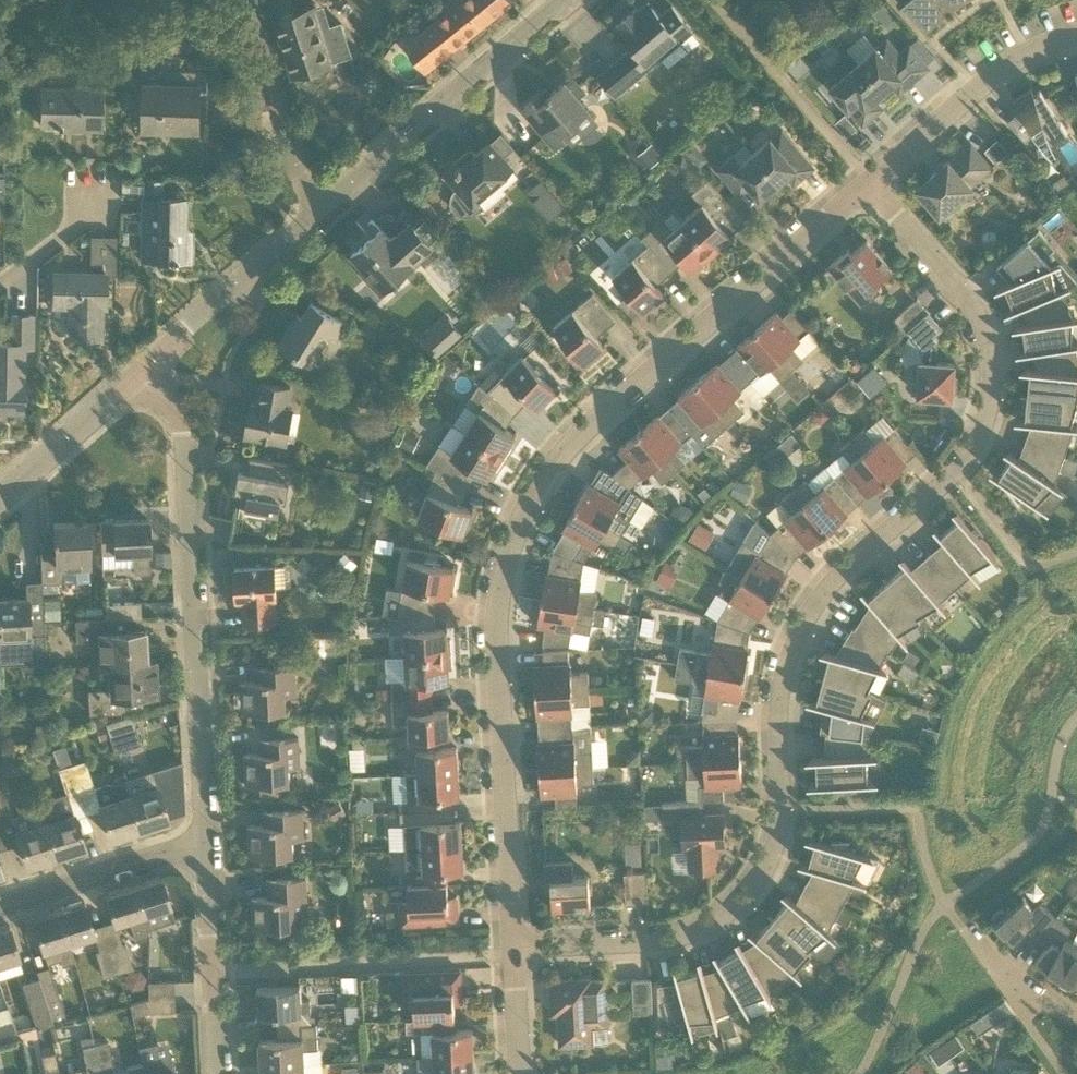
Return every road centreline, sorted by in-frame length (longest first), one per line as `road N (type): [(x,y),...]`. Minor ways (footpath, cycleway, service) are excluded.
road 1 (residential): [(514,953),(627,946),(720,929),(760,892),(783,816),(782,697),(797,641),(827,596),(952,478),(989,429),(992,339),(969,298),(870,184)]
road 2 (residential): [(870,184),(586,429),(516,528),(500,589),(497,653),(514,953)]
road 3 (residential): [(207,844),(181,434),(139,380)]
road 4 (residential): [(317,215),(568,0)]
road 5 (residential): [(1076,36),(1029,54),(990,81),(870,184)]
road 6 (residential): [(139,380),(317,215)]
road 7 (residential): [(219,1073),(207,844)]
road 8 (residential): [(317,215),(239,0)]
road 9 (residential): [(0,906),(207,844)]
road 10 (residential): [(0,506),(139,380)]
road 11 (residential): [(0,283),(91,215),(91,183)]
road 12 (residential): [(521,1073),(514,953)]

